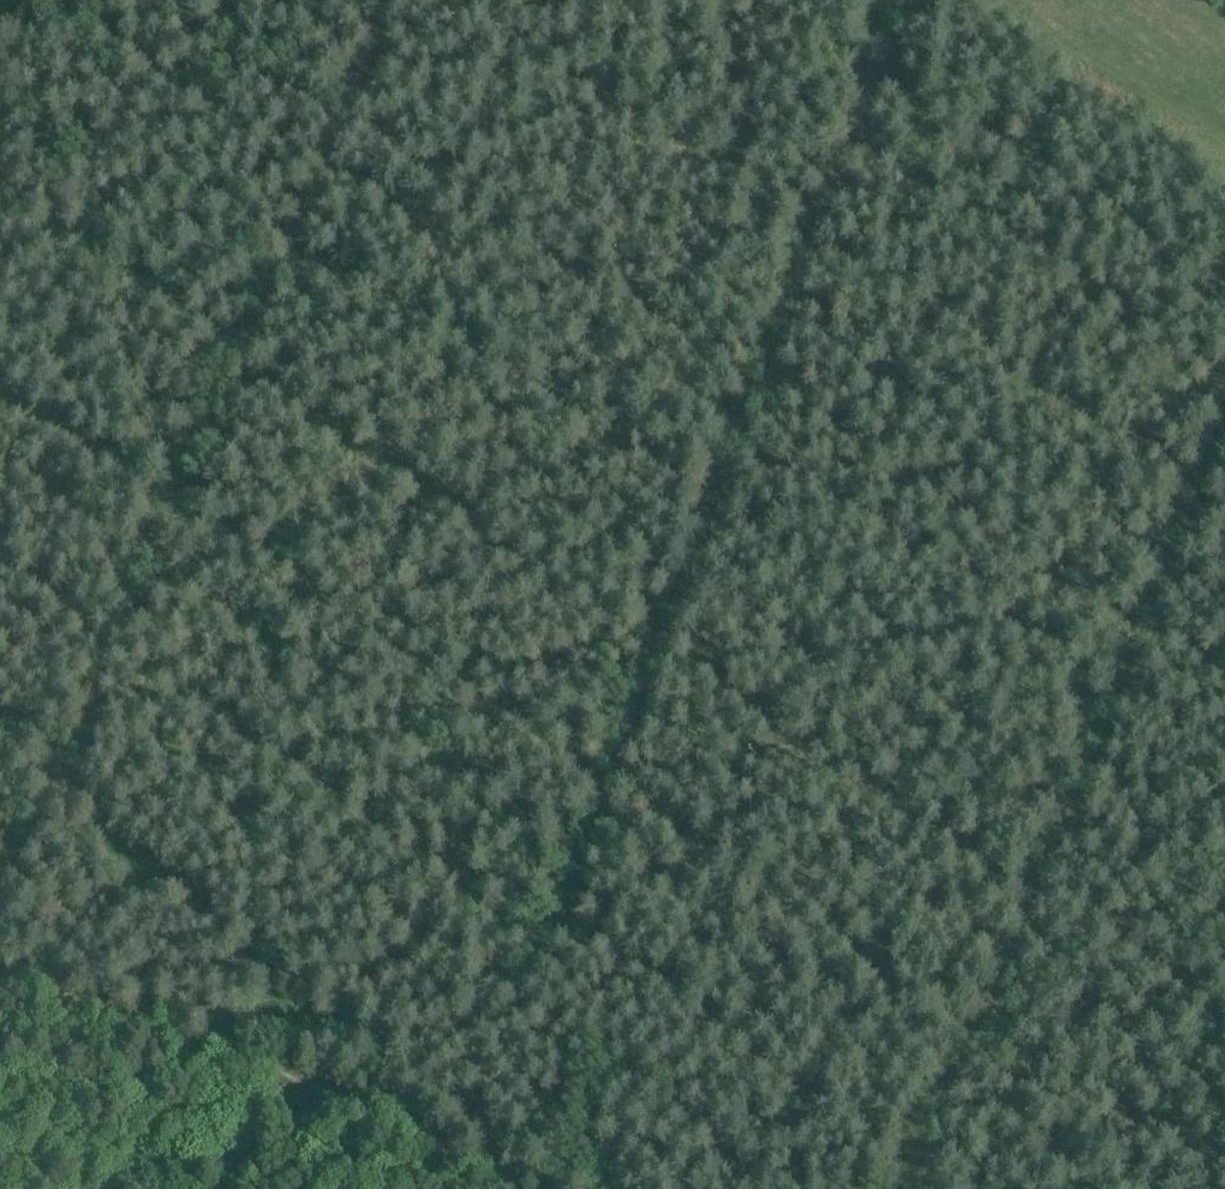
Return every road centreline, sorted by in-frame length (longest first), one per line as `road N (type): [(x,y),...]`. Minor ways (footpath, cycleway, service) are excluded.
road 1 (track): [(506,1188),(322,1092),(0,997)]

